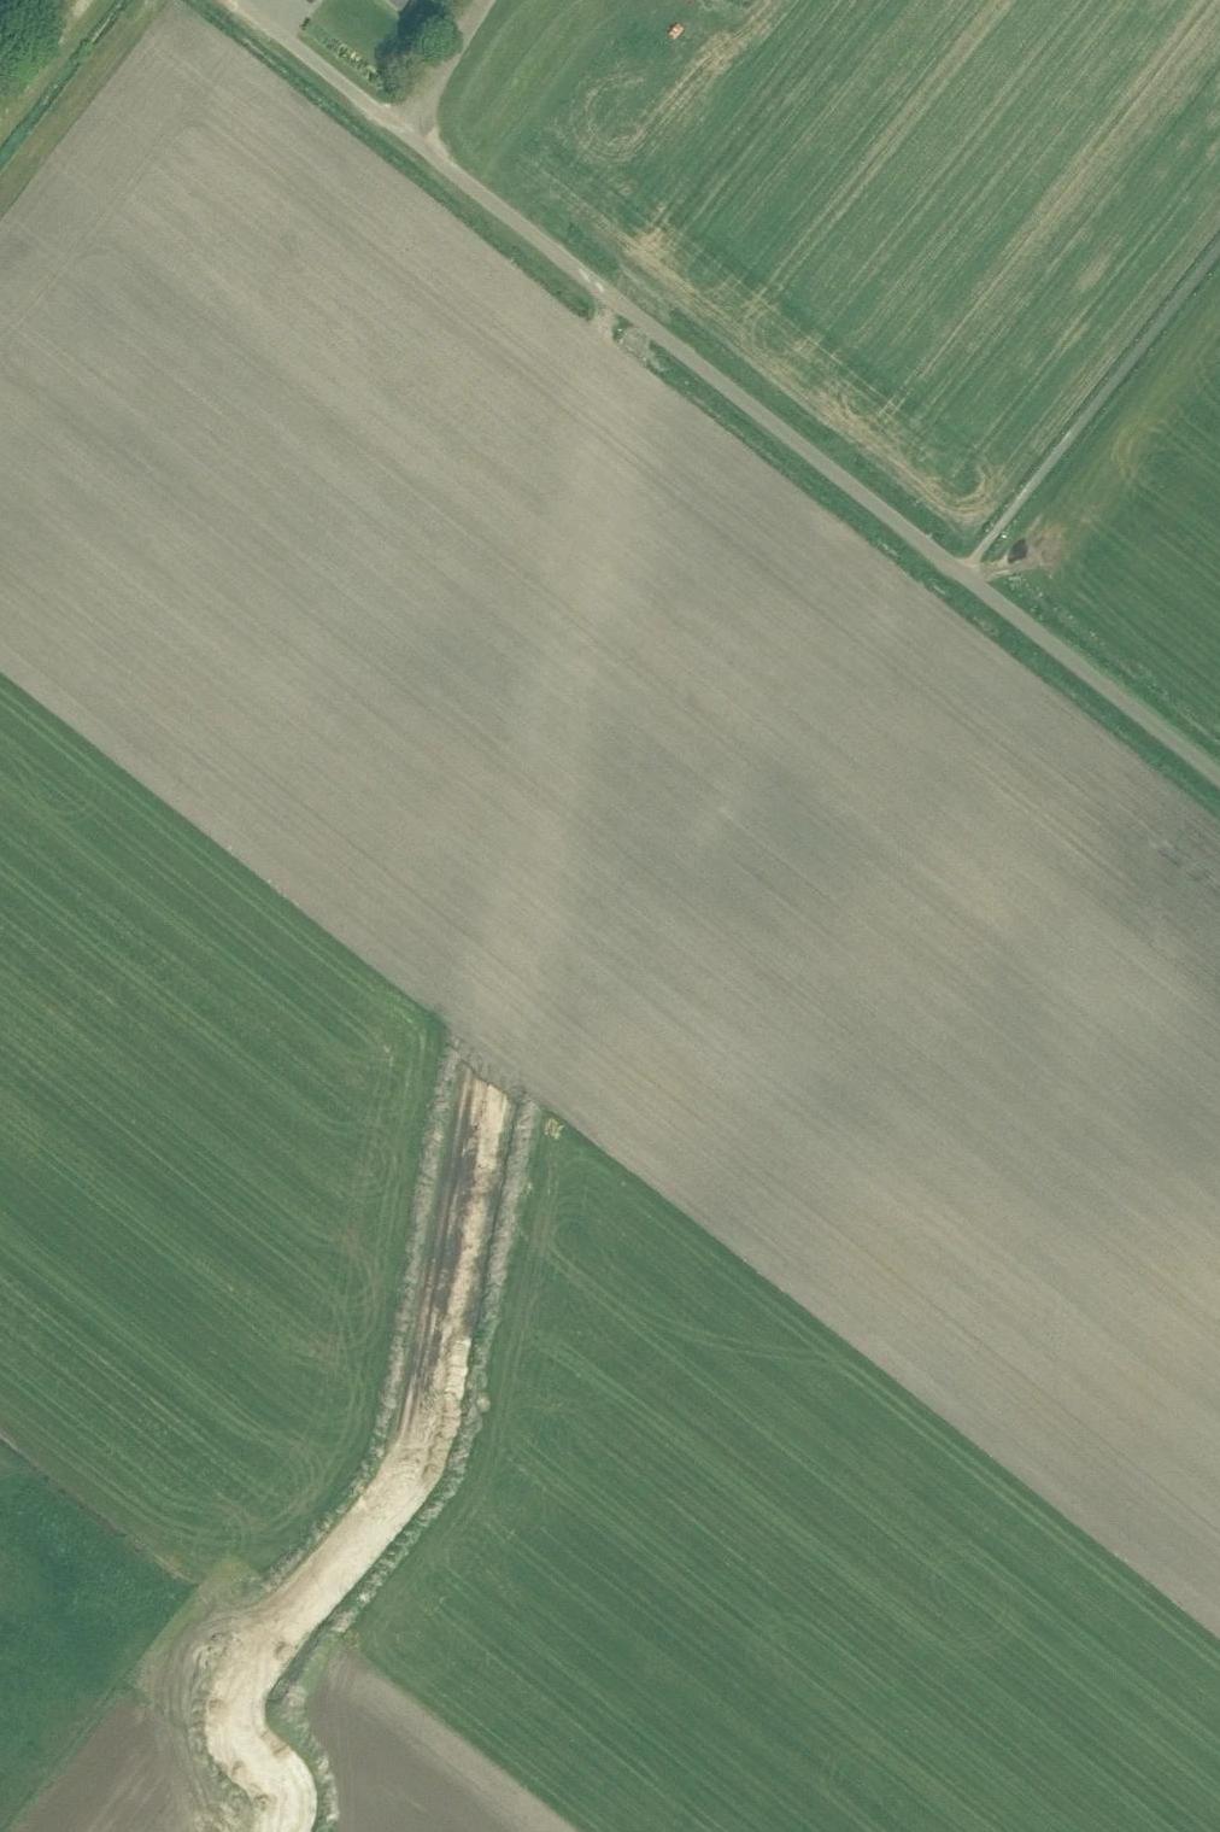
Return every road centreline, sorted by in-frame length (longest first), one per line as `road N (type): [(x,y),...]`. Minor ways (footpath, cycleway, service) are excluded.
road 1 (unclassified): [(1219,779),(238,0)]
road 2 (unclassified): [(86,0),(0,111)]

